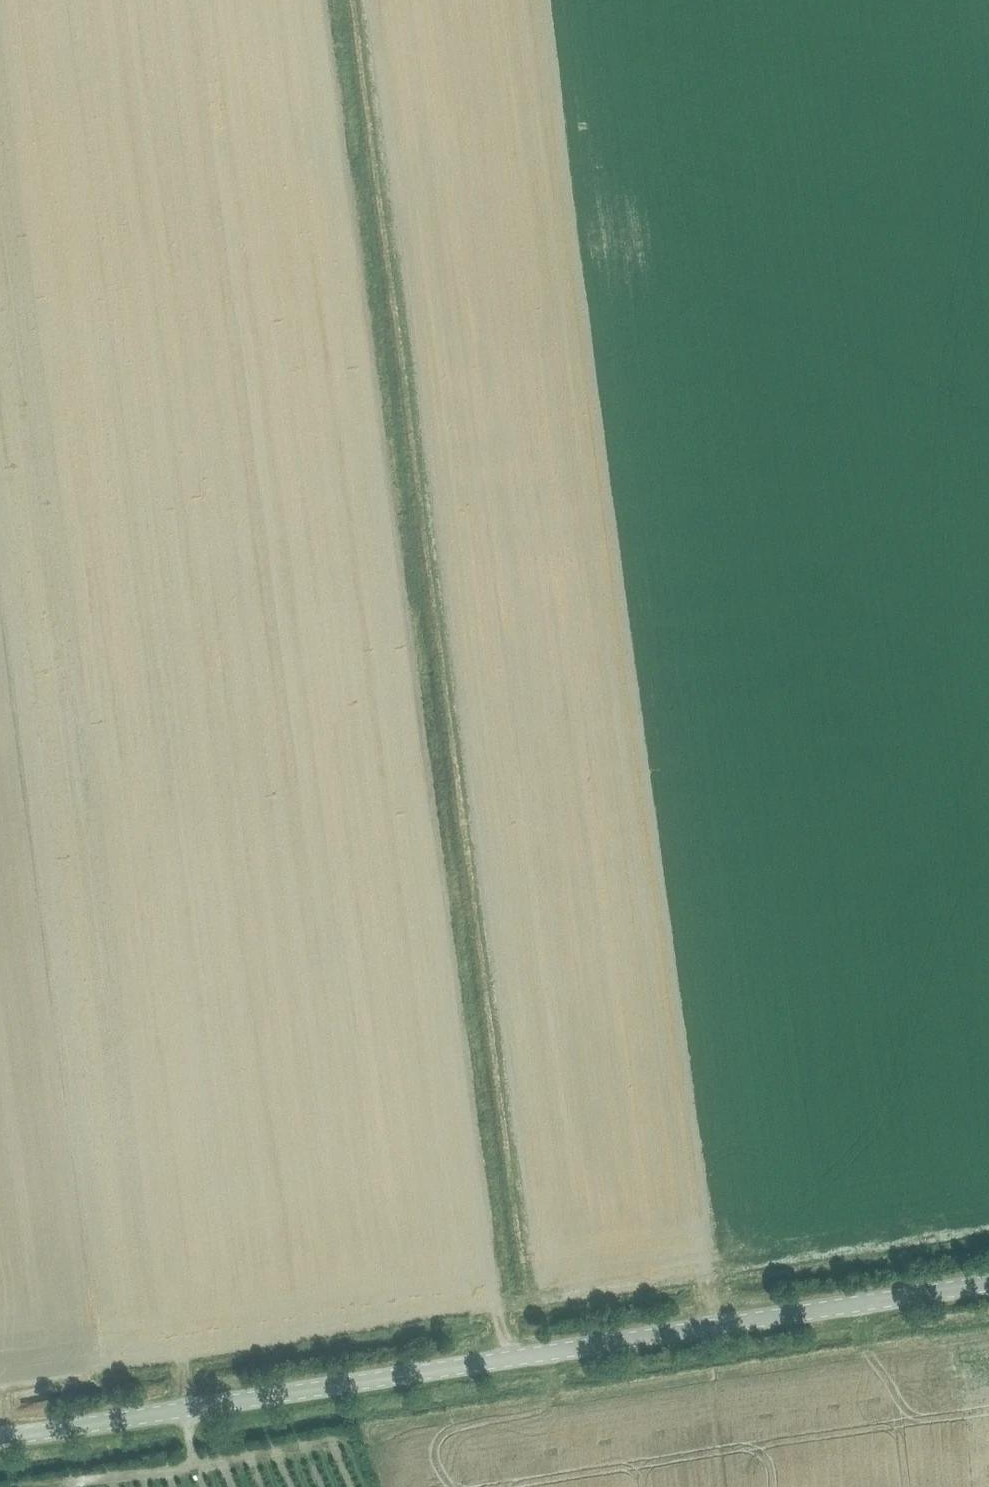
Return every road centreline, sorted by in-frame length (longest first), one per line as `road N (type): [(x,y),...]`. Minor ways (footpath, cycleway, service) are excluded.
road 1 (tertiary): [(0,1444),(988,1287)]

